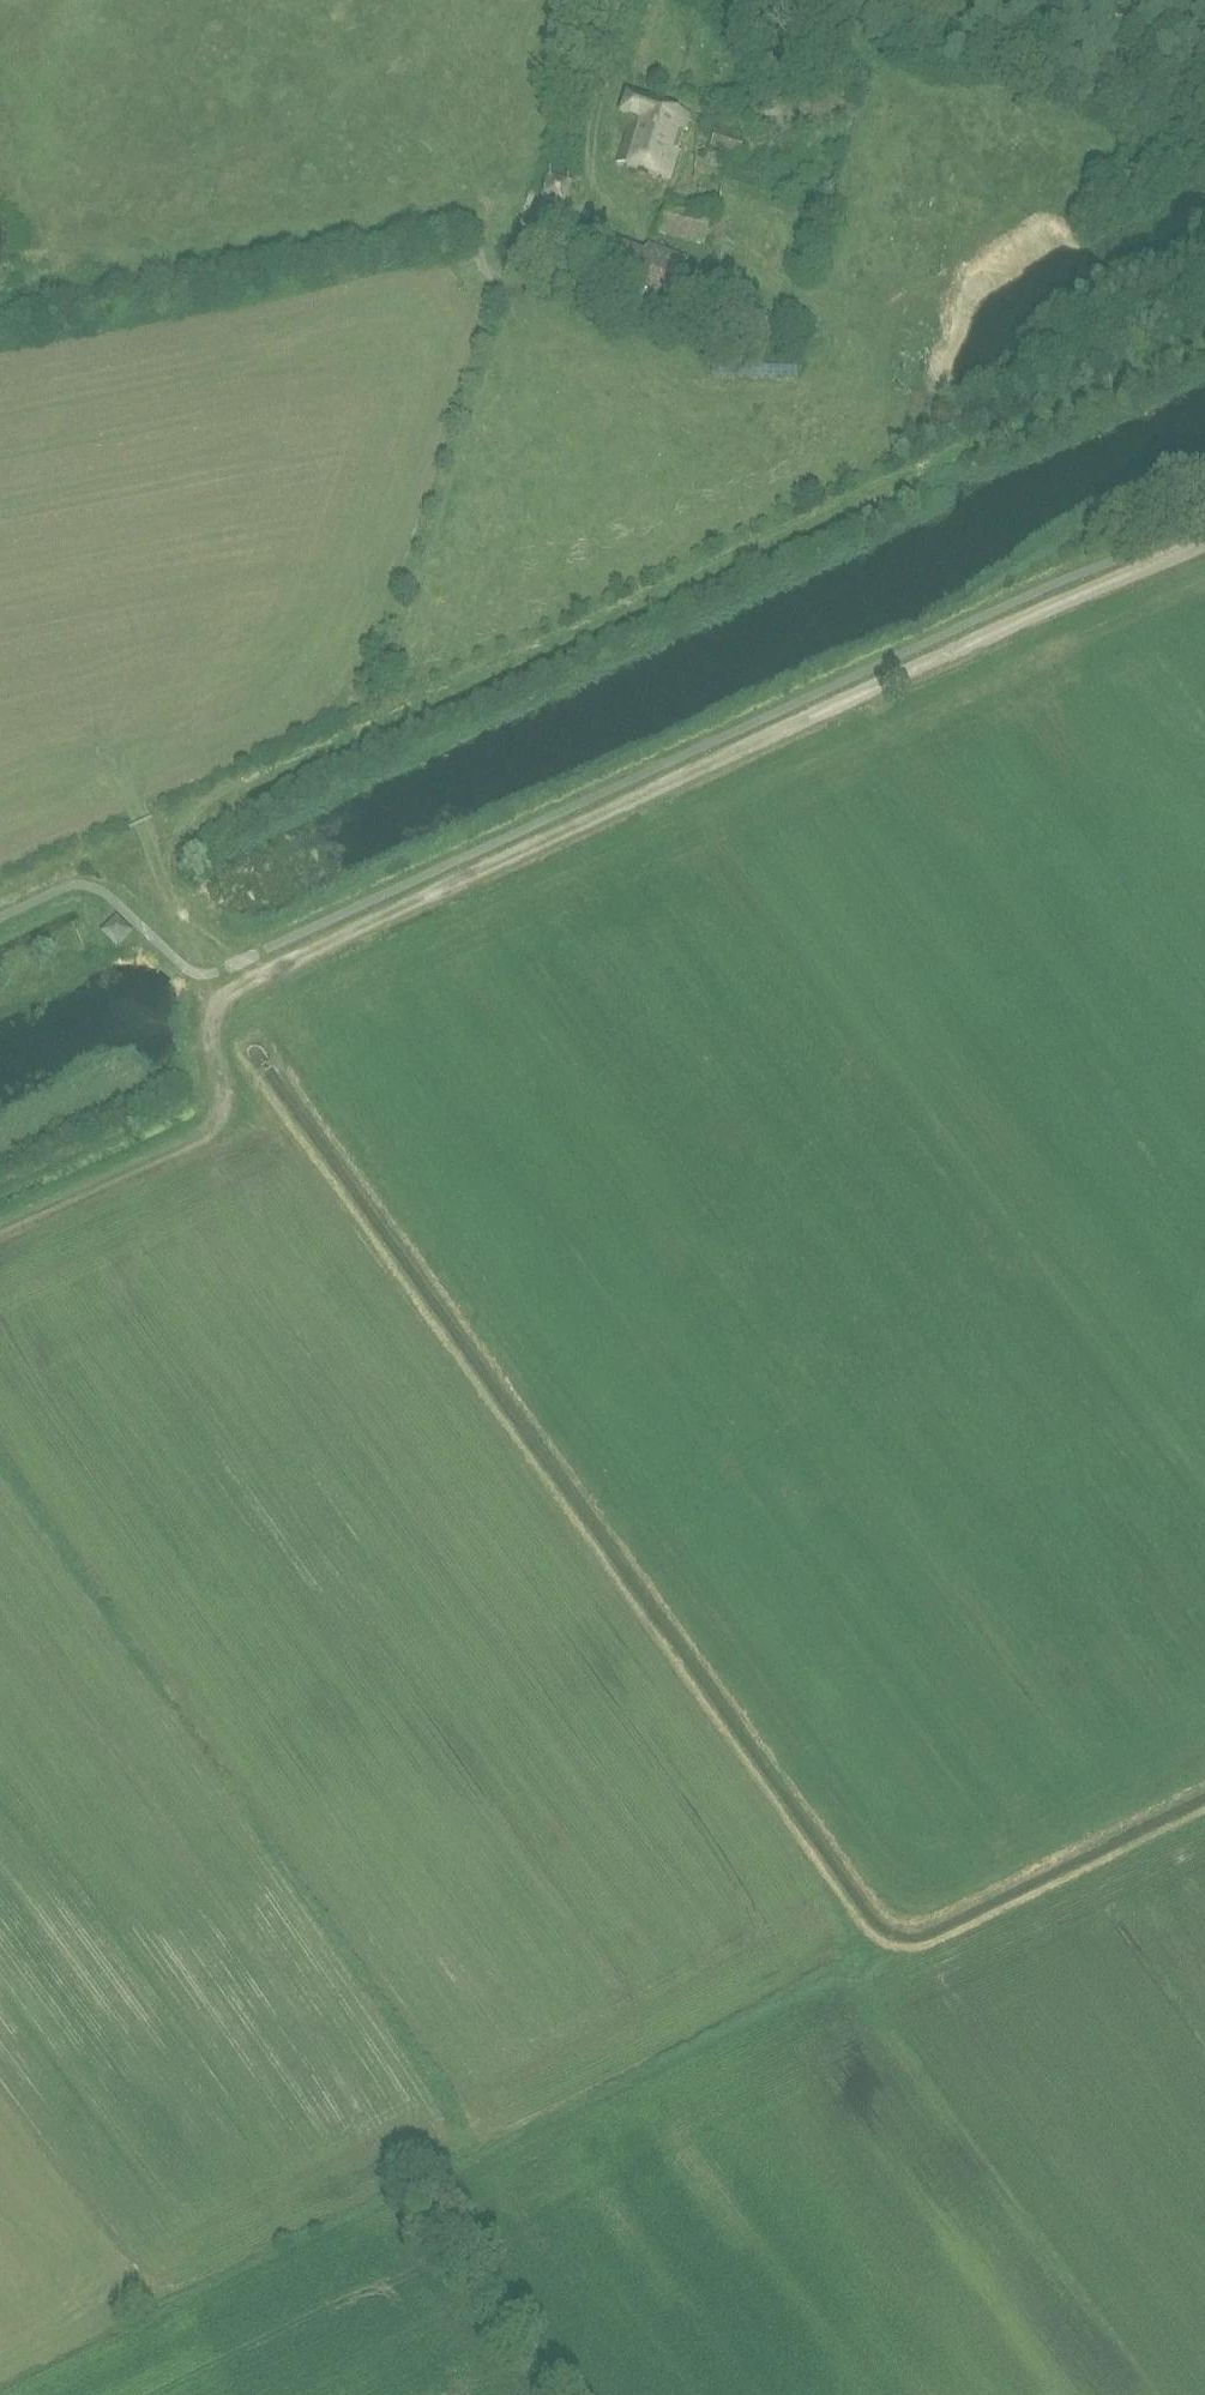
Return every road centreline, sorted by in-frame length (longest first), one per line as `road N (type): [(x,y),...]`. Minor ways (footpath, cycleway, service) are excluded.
road 1 (track): [(229,954),(268,971),(1204,541)]
road 2 (track): [(268,971),(225,995),(210,1033),(216,1065),(254,1124)]

